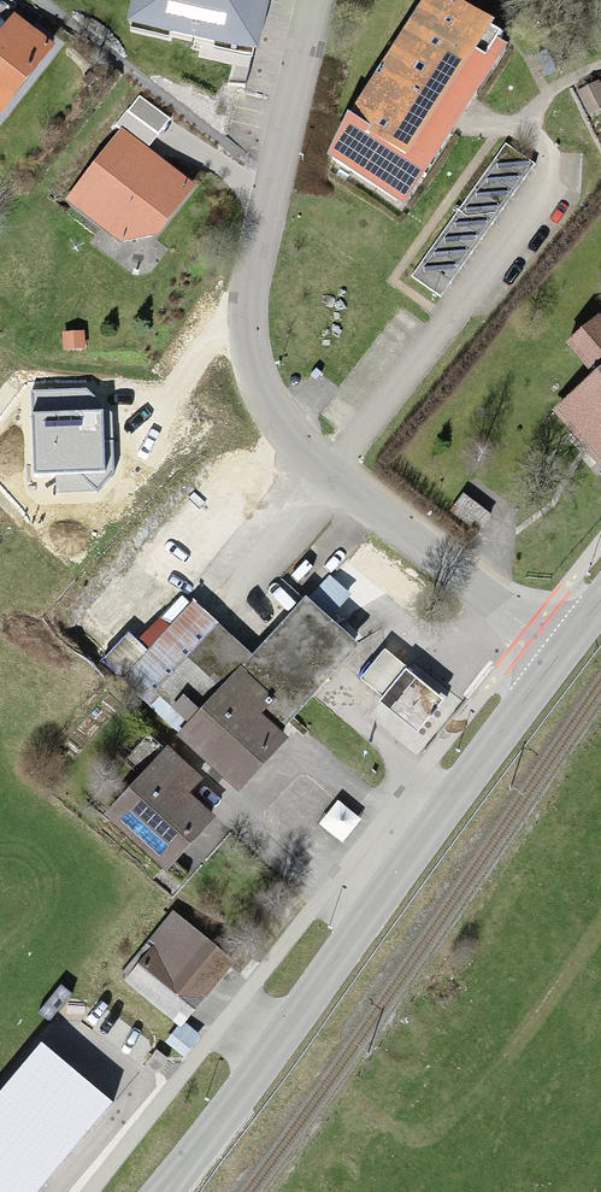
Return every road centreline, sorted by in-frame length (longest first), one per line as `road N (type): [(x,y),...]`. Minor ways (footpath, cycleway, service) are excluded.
road 1 (residential): [(316,0),(248,282),(244,334),(254,388),(270,419),(356,502),(561,653)]
road 2 (primary): [(561,653),(158,1191)]
road 3 (track): [(235,1012),(405,1143),(423,1147),(456,1123),(600,936)]

